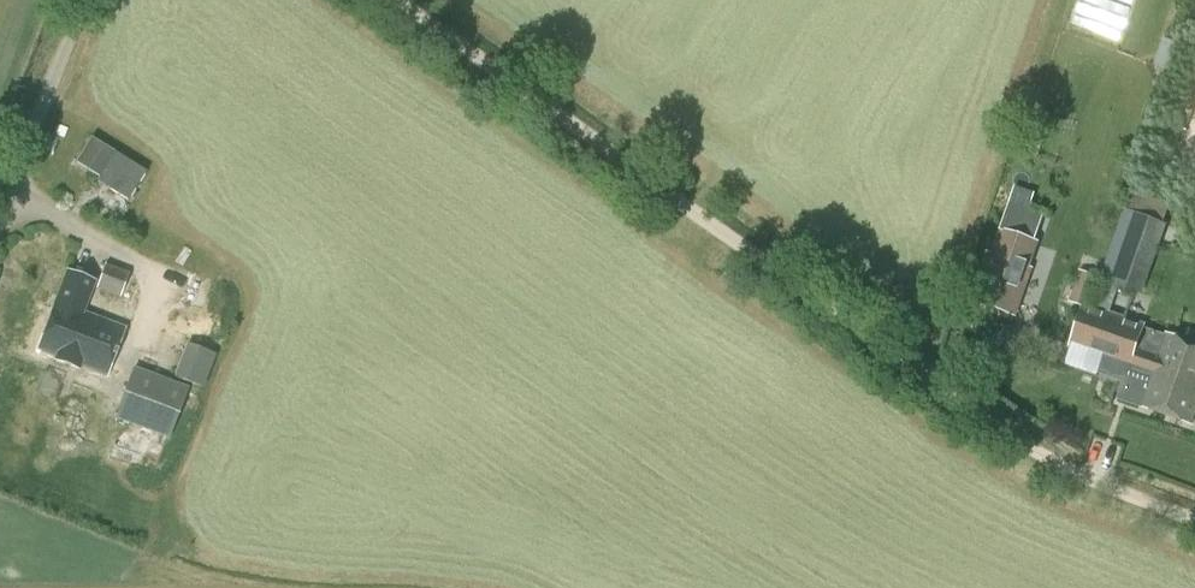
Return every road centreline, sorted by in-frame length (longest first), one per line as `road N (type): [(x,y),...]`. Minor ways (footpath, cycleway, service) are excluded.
road 1 (track): [(394,0),(1014,439),(1092,480),(1194,518)]
road 2 (unclassified): [(0,214),(82,0)]

